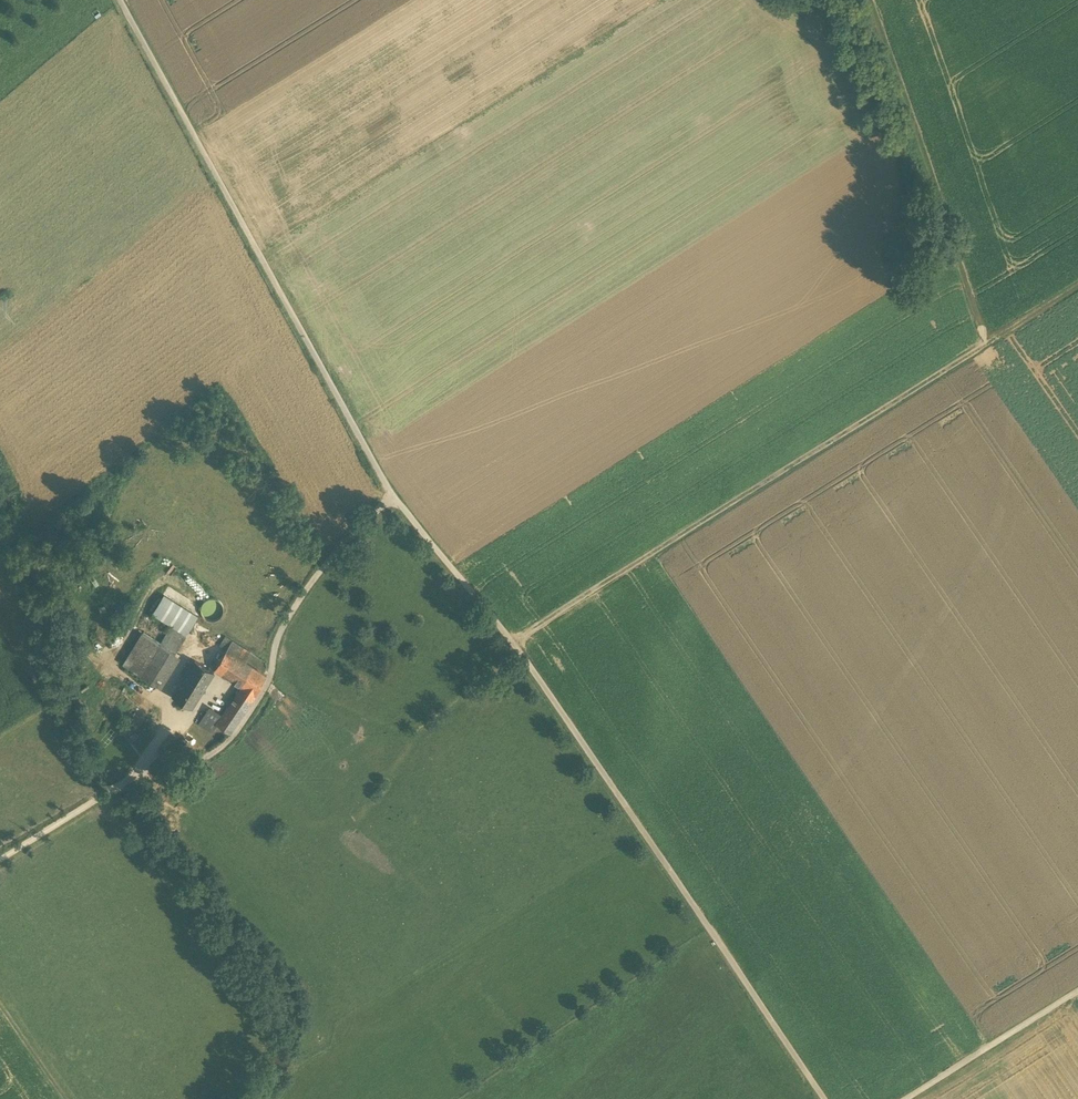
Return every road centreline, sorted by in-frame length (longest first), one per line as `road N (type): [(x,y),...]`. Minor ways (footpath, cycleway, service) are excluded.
road 1 (track): [(121,0),(392,497),(518,651)]
road 2 (track): [(1077,286),(518,651)]
road 3 (track): [(518,651),(833,1098)]
road 4 (track): [(392,497),(314,579),(275,645),(271,678),(219,752),(187,770),(129,781)]
road 5 (track): [(876,0),(918,106),(922,163),(942,177),(969,226),(961,269),(990,341)]
road 6 (track): [(910,1098),(1077,993)]

